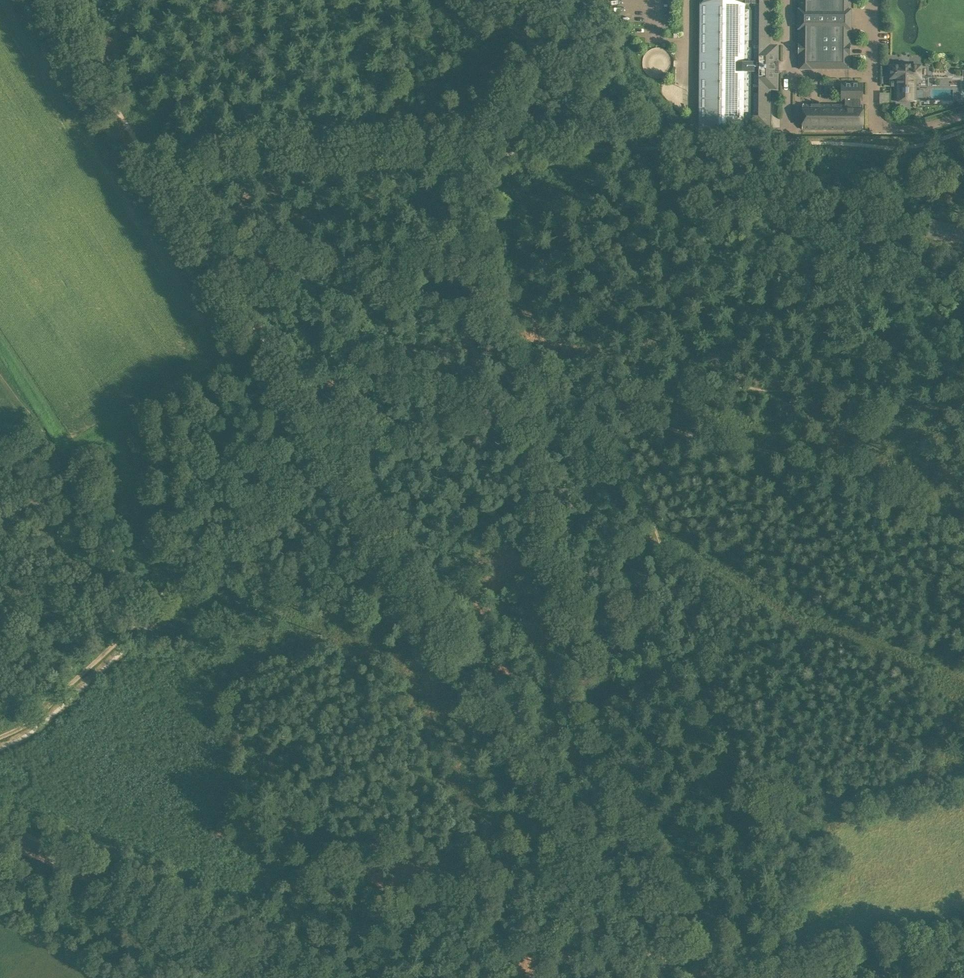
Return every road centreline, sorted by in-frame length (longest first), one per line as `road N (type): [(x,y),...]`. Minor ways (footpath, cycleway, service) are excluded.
road 1 (track): [(332,455),(666,977)]
road 2 (track): [(0,739),(36,719),(327,444)]
road 3 (track): [(327,444),(489,138)]
road 4 (tertiary): [(302,977),(0,832)]
road 5 (track): [(511,398),(460,212)]
road 6 (track): [(653,140),(485,144)]

